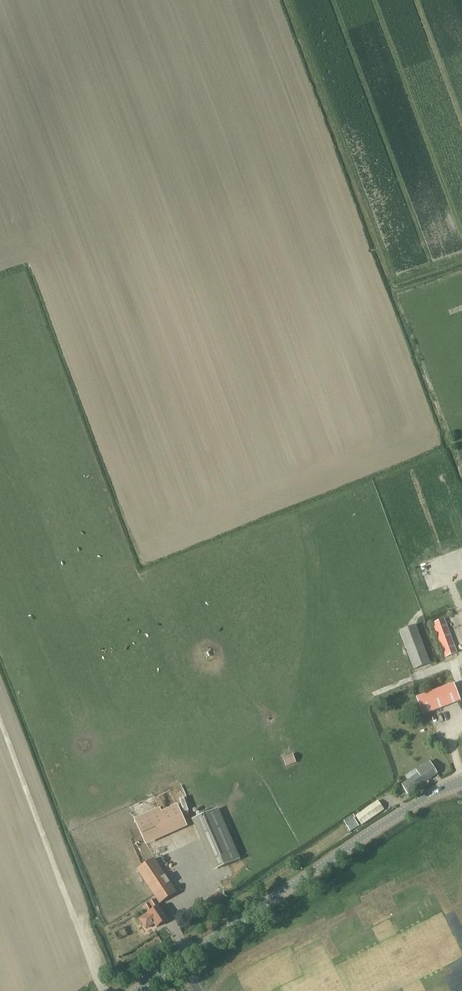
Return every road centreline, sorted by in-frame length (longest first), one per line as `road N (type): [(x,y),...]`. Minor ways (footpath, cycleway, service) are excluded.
road 1 (tertiary): [(134,990),(461,780)]
road 2 (track): [(105,990),(0,715)]

